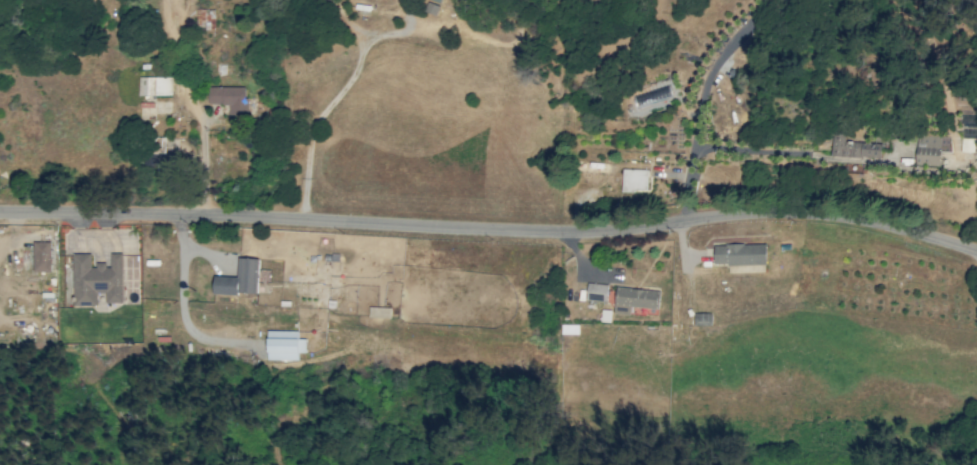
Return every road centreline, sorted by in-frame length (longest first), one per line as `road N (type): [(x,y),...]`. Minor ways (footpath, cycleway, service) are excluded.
road 1 (tertiary): [(0,214),(599,233),(788,214),(876,222),(976,253)]

